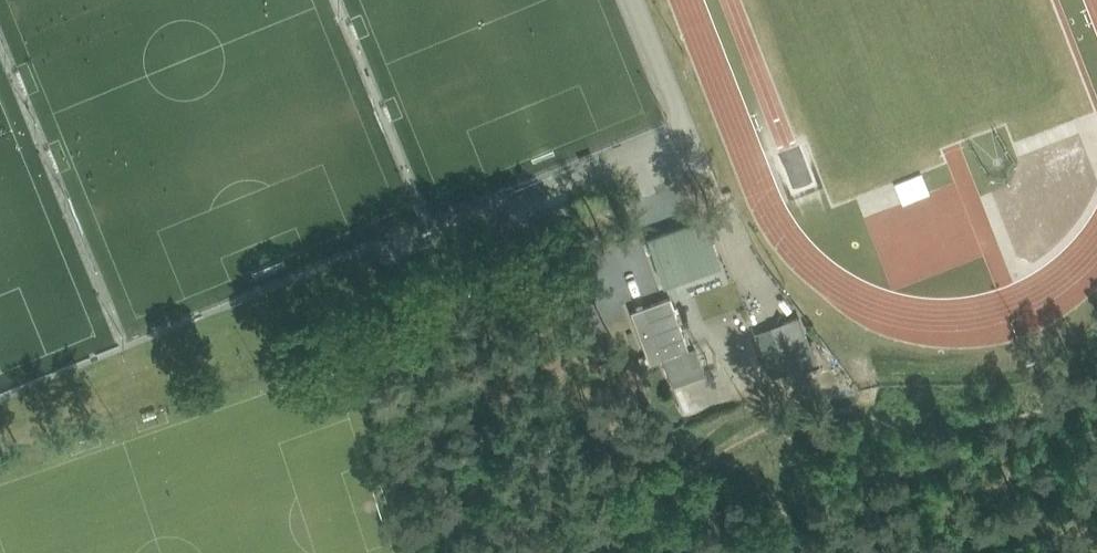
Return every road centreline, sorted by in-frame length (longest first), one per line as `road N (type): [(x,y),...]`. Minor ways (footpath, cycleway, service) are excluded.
road 1 (track): [(784,552),(759,484),(730,465),(607,552)]

